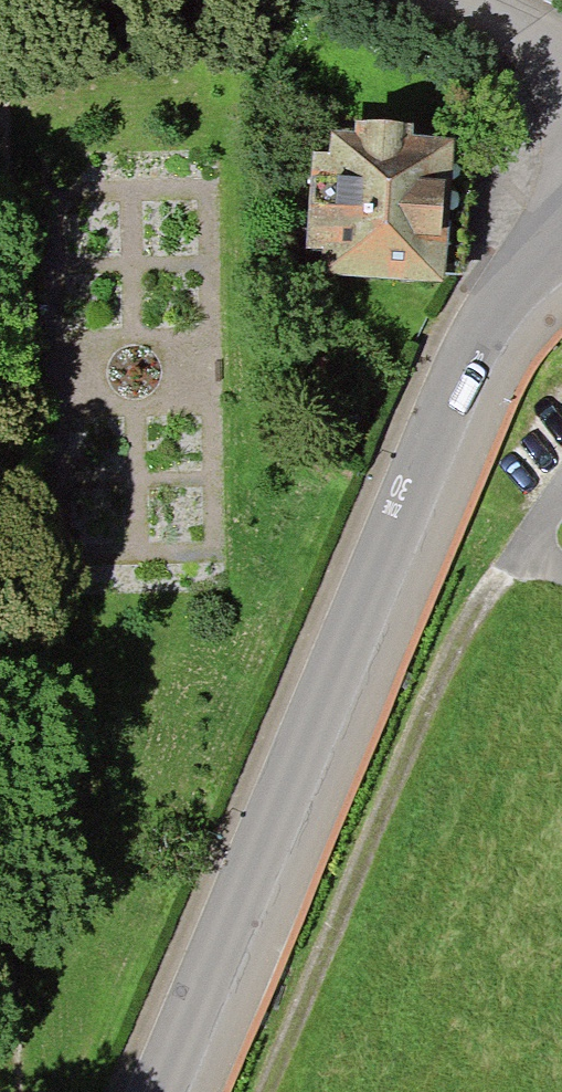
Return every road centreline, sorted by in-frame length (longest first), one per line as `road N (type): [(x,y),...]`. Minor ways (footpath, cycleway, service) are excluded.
road 1 (tertiary): [(153,1091),(474,336),(518,269),(561,233)]
road 2 (track): [(534,543),(466,630),(271,1091)]

